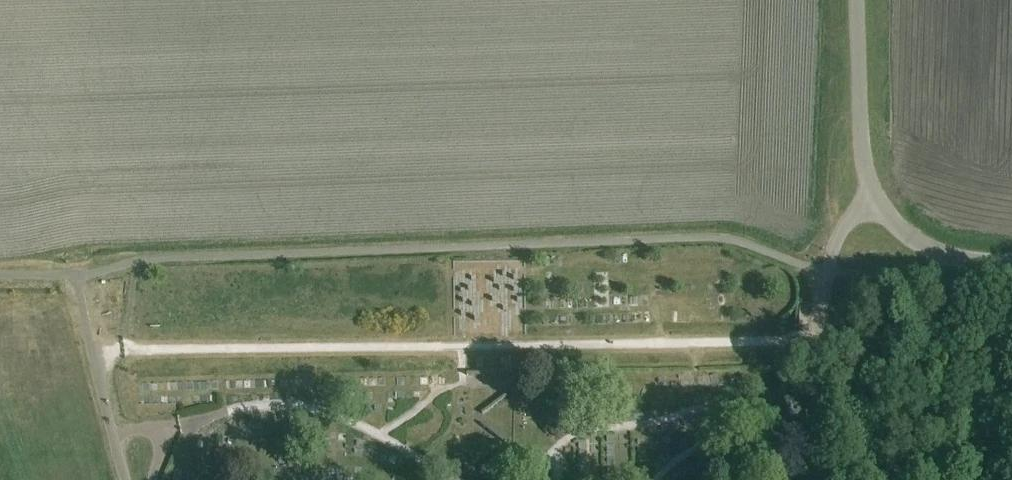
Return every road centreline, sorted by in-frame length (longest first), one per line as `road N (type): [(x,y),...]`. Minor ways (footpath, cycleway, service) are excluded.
road 1 (track): [(818,336),(93,354)]
road 2 (unclassified): [(124,479),(77,277)]
road 3 (unclassified): [(870,196),(856,0)]
road 4 (unclassified): [(1011,262),(933,251),(870,196)]
road 5 (track): [(820,479),(818,336)]

